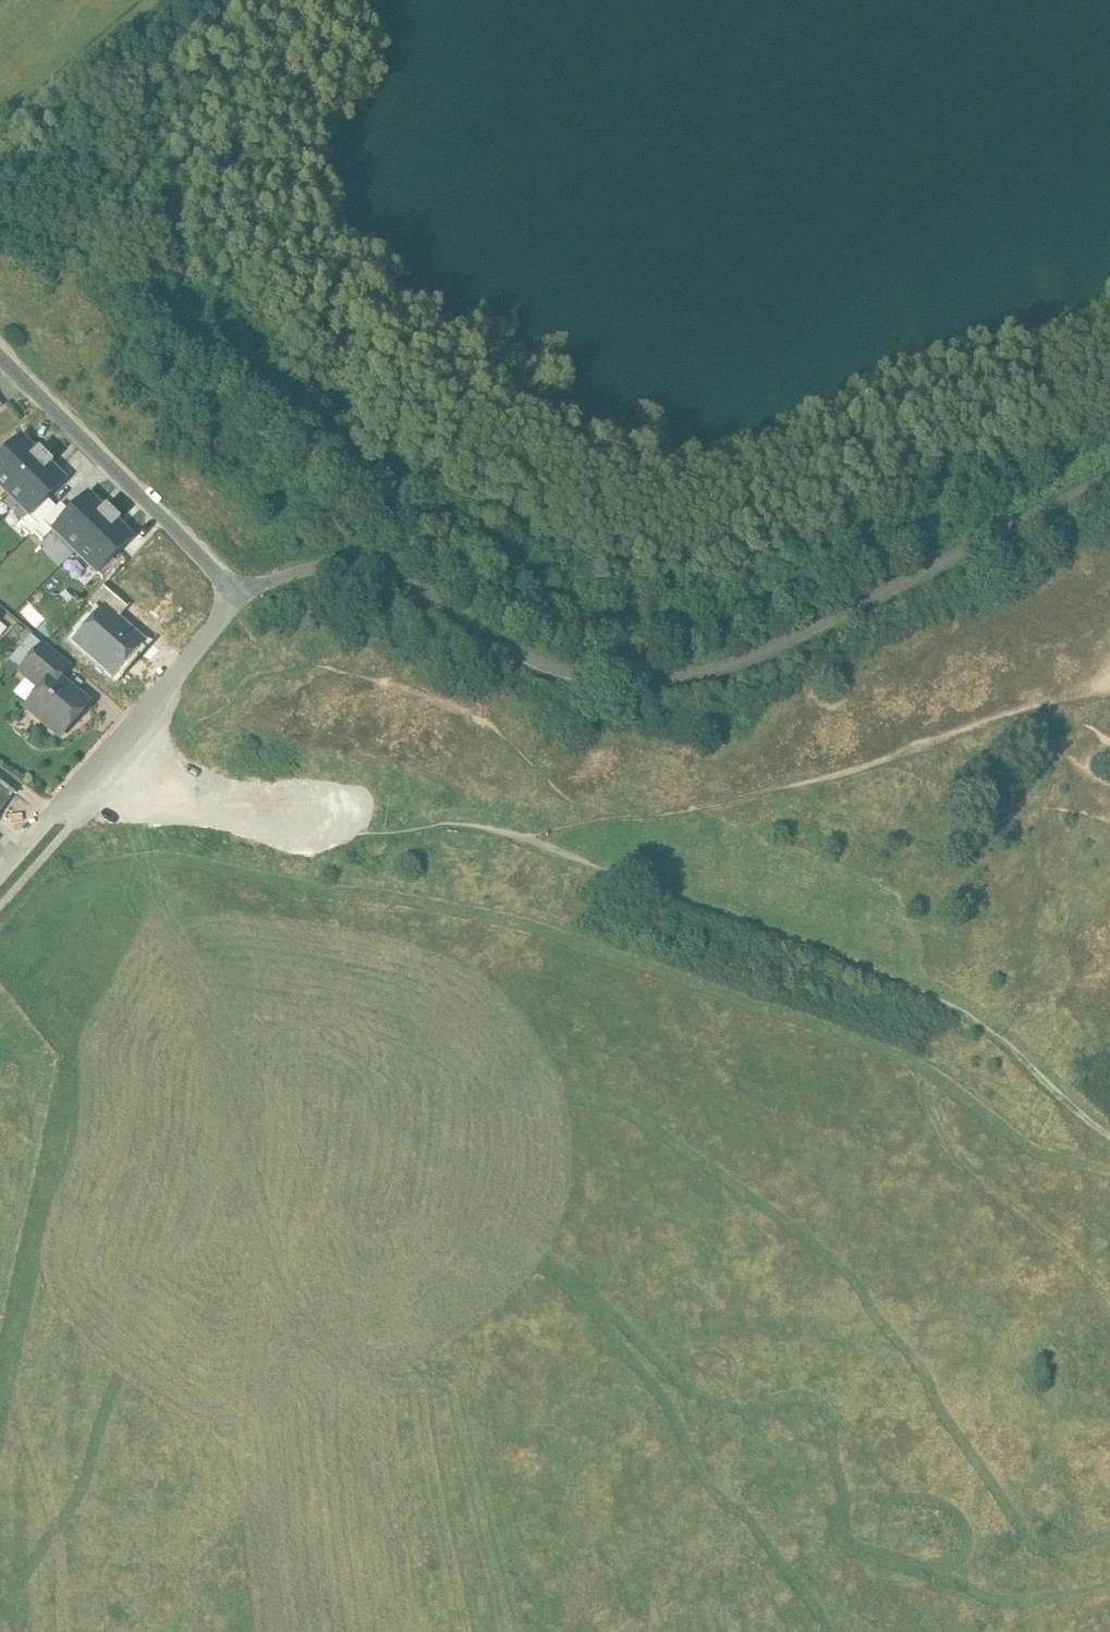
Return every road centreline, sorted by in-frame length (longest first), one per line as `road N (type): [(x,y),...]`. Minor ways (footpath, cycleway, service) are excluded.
road 1 (track): [(109,751),(173,777),(387,802),(549,837),(691,811),(794,781),(1068,690),(1109,663)]
road 2 (residential): [(0,347),(246,583),(0,881)]
road 3 (track): [(1109,1134),(918,980),(669,885)]
road 4 (track): [(669,885),(549,837)]

